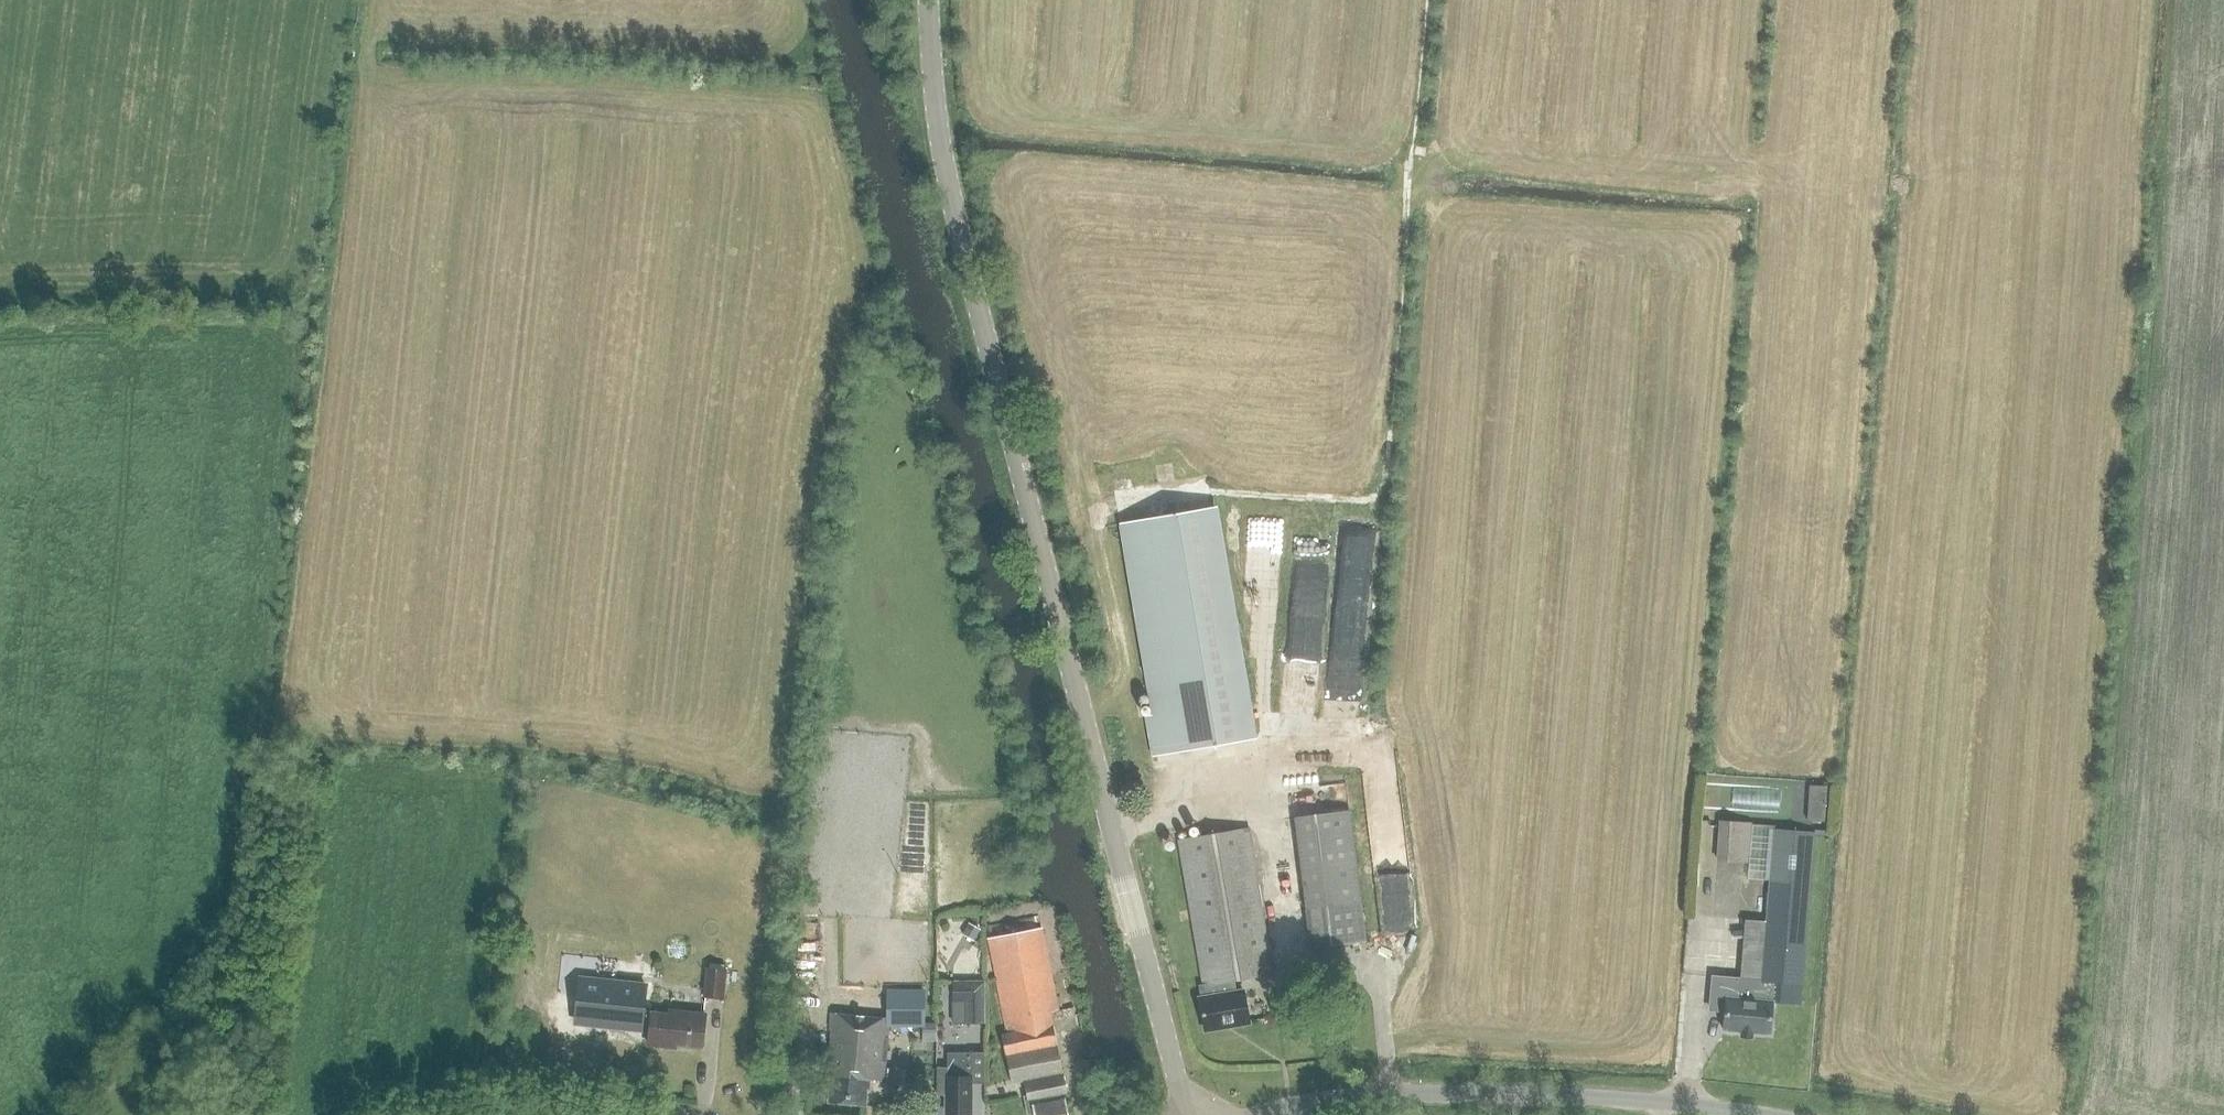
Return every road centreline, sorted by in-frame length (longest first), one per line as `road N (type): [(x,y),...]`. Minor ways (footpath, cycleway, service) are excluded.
road 1 (tertiary): [(1188,1114),(944,162),(928,0)]
road 2 (unclassified): [(1264,1114),(1382,1093),(1609,1099),(1746,1114)]

